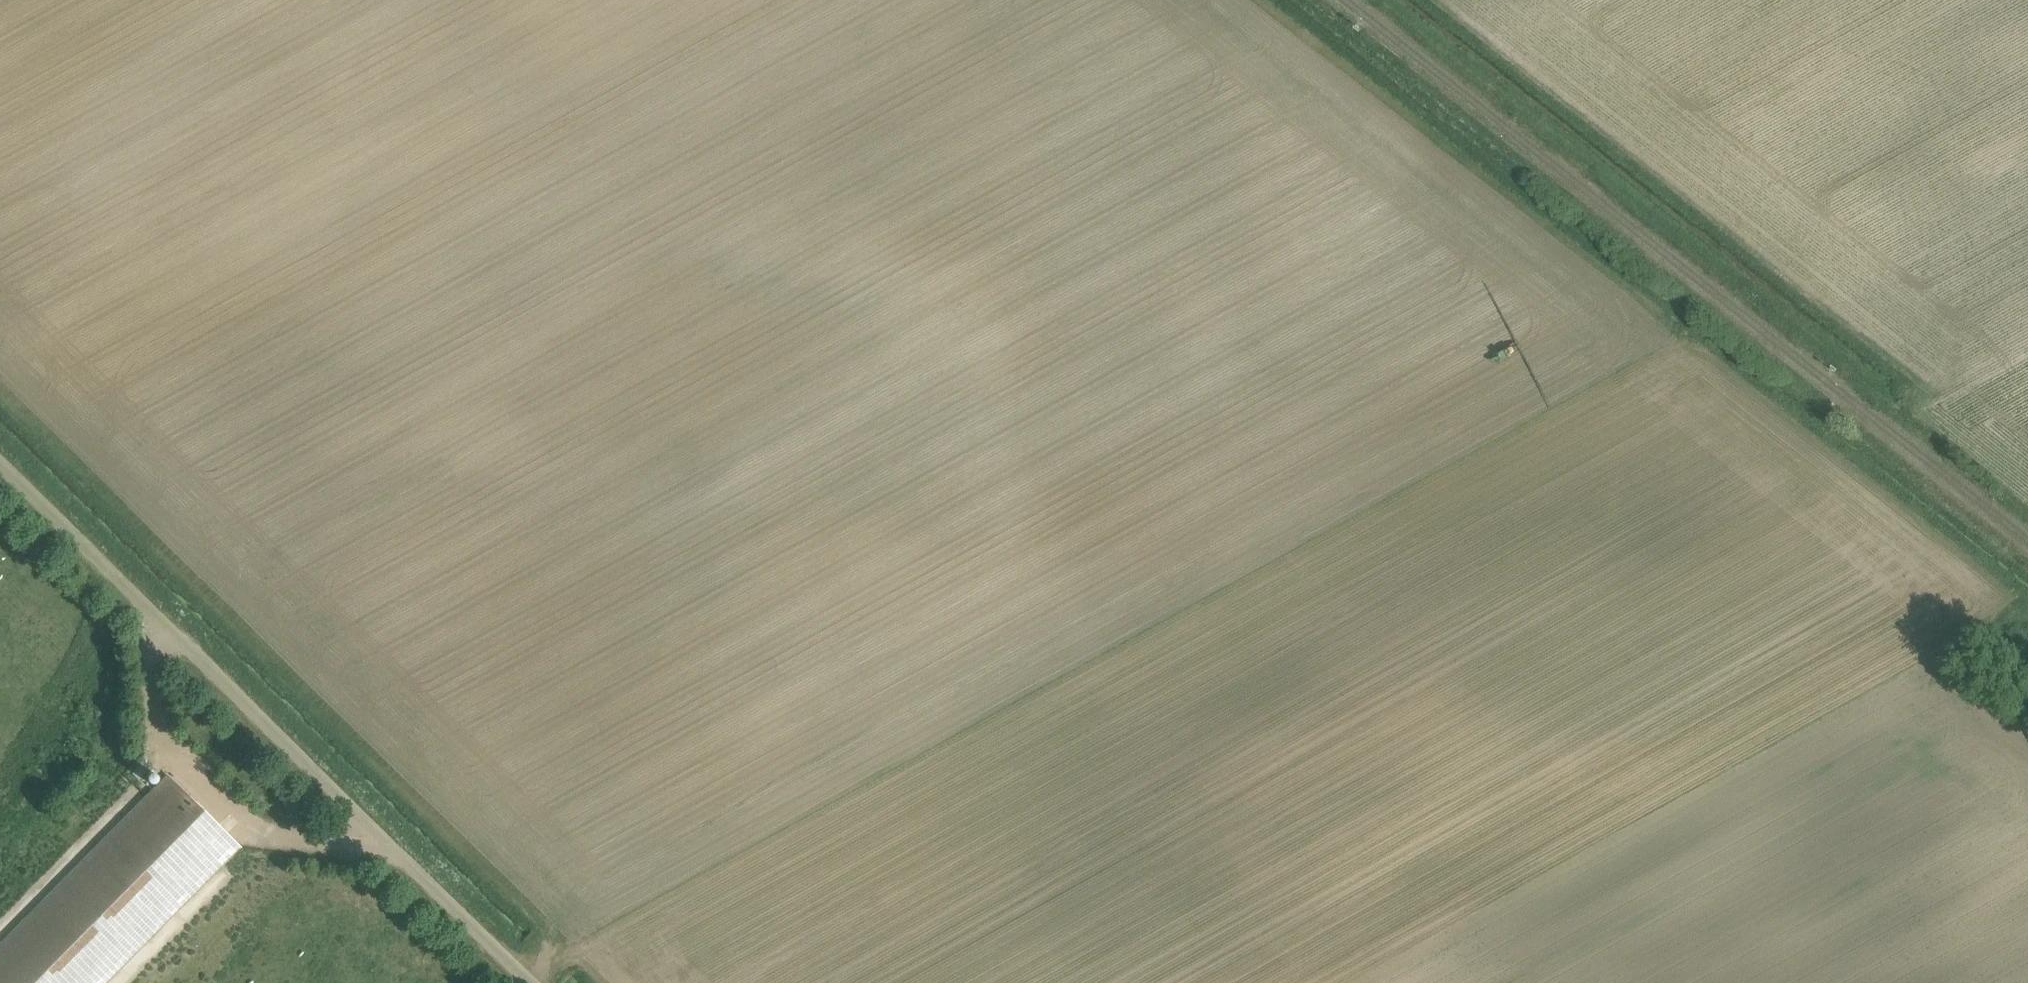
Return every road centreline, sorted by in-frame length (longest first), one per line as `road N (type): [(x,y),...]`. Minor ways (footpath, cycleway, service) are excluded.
road 1 (residential): [(532,982),(0,464)]

